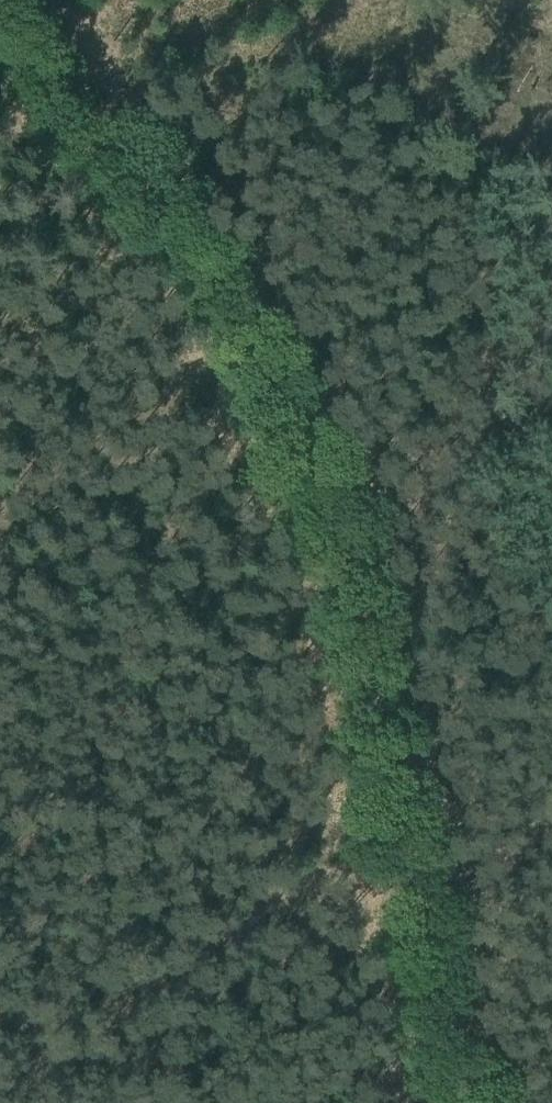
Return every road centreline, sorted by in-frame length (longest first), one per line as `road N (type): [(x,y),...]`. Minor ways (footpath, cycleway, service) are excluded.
road 1 (track): [(0,23),(149,201),(249,339),(336,561),(401,849)]
road 2 (track): [(0,1096),(300,887),(401,849)]
road 3 (track): [(551,375),(461,472),(336,561)]
road 4 (track): [(417,919),(467,1102)]
road 5 (track): [(417,919),(551,845)]

